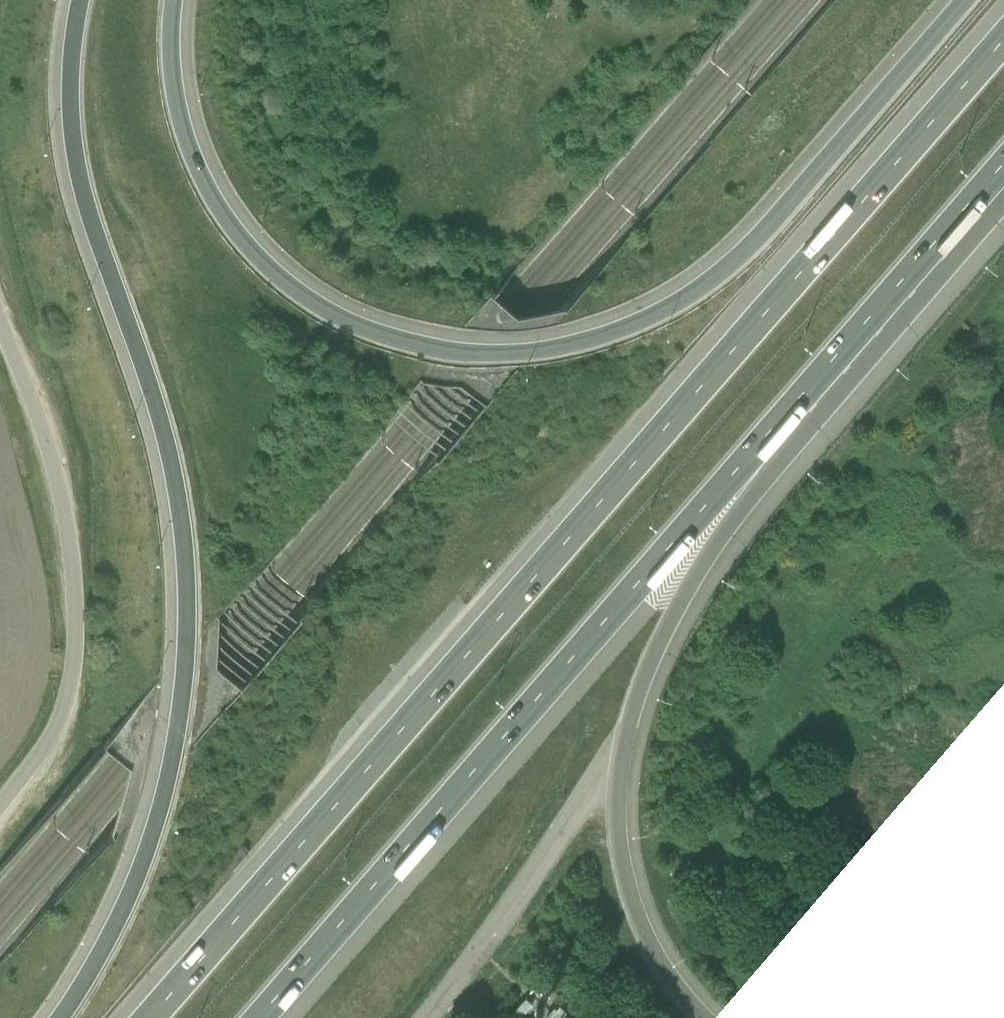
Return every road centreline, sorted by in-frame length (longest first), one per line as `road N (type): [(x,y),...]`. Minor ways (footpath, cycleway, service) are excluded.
road 1 (motorway): [(1003,42),(144,1017)]
road 2 (motorway): [(965,0),(793,191),(692,285),(581,329),(485,338),(368,319),(311,294),(267,258),(194,166),(174,119),(165,0)]
road 3 (motorway): [(77,0),(65,80),(70,148),(88,222),(157,409),(177,556),(176,627),(156,777),(112,908),(42,1017)]
road 4 (motorway): [(260,1017),(887,301)]
road 5 (motorway): [(700,1017),(666,982),(623,885),(615,783),(623,731),(666,618),(744,499),(856,369),(887,301)]
road 6 (unclassified): [(0,312),(60,493),(74,632),(64,706),(0,799)]
road 7 (motorway): [(887,301),(1003,167)]

